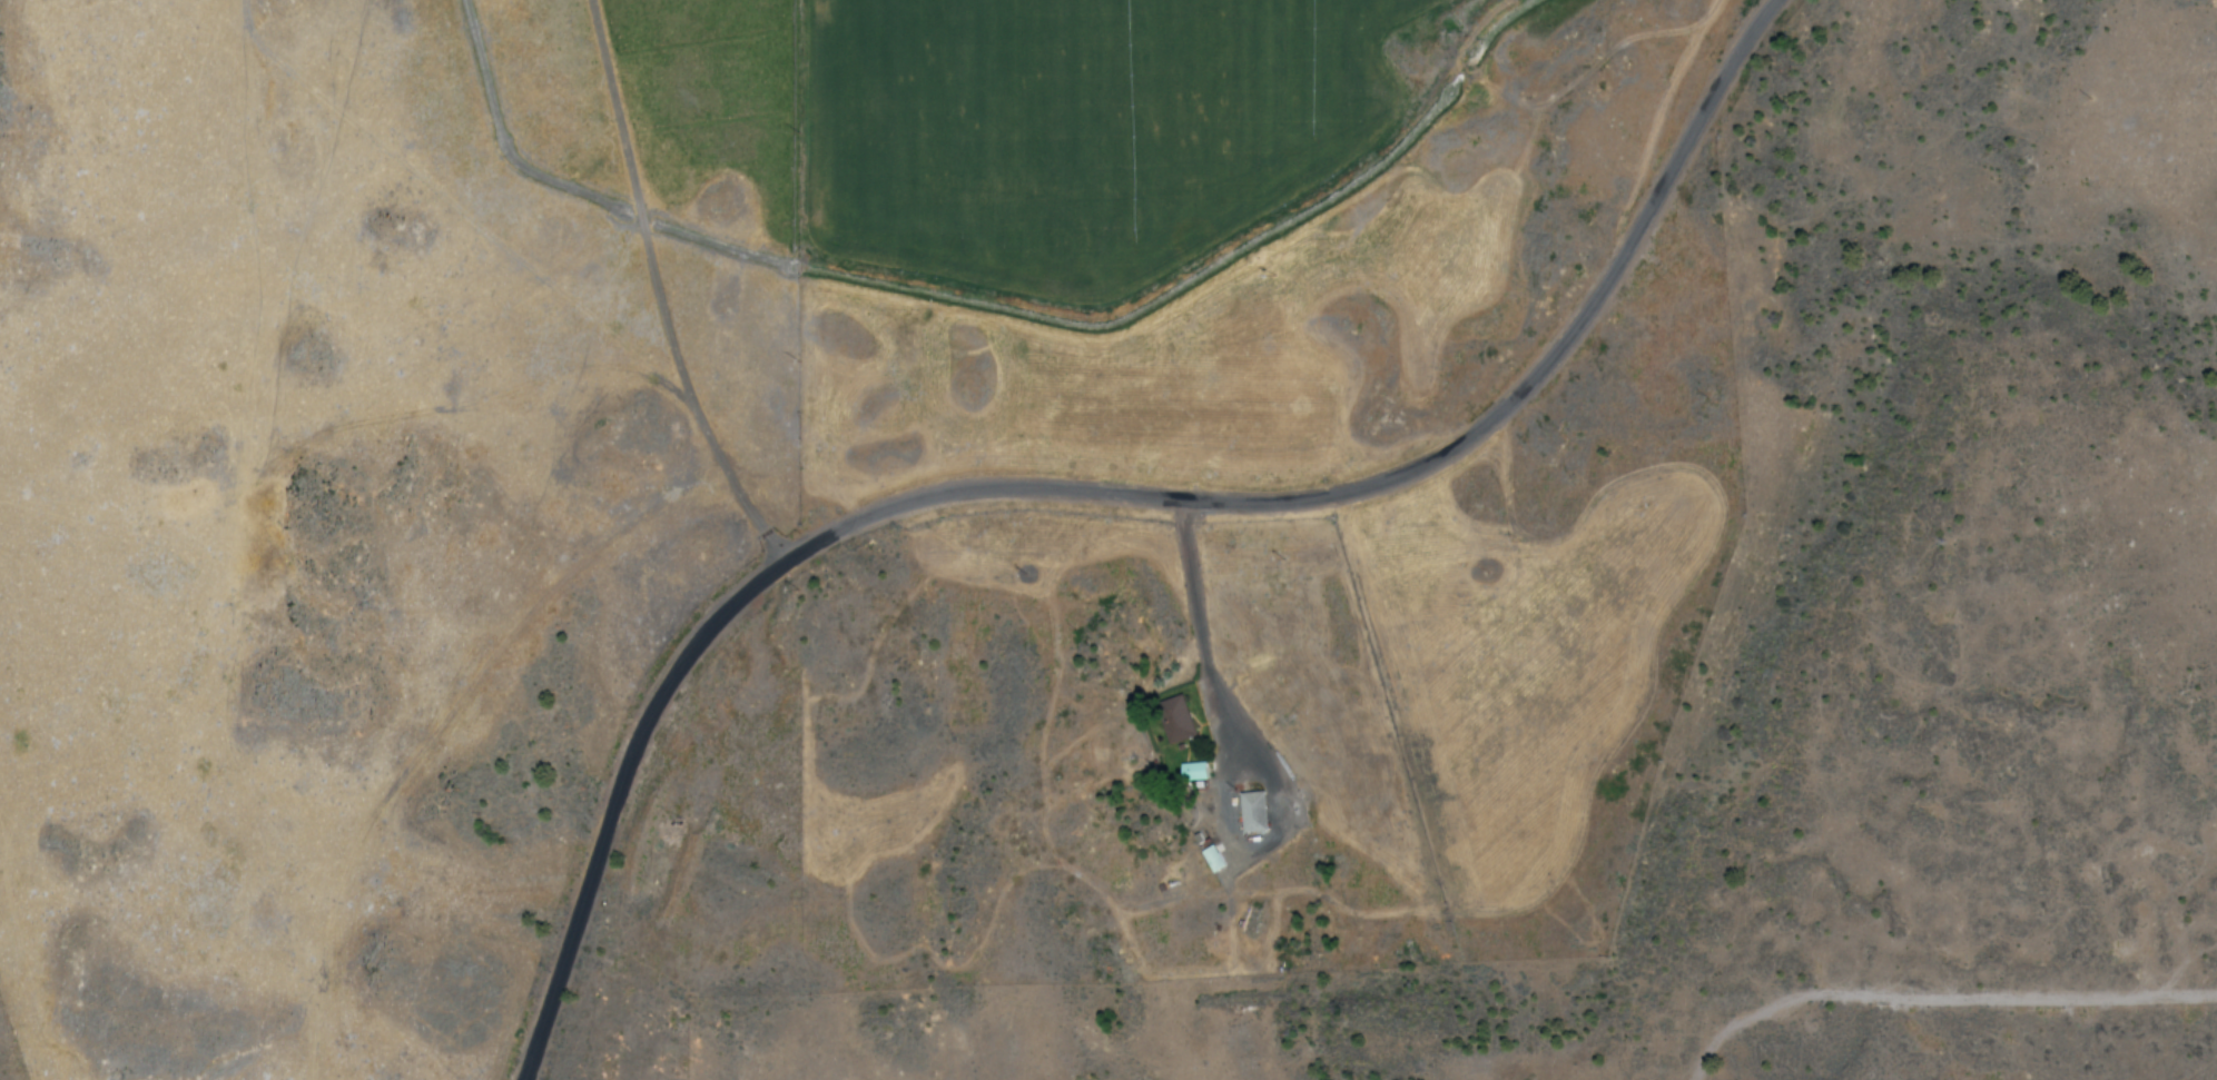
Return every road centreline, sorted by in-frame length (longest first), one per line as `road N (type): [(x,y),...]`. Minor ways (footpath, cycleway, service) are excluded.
road 1 (tertiary): [(529,1079),(632,771),(687,666),(755,591),(826,539),(923,503),(1017,491),(1316,504),(1409,477),(1468,445),(1568,347),(1630,255),(1737,57),(1779,0)]
road 2 (residential): [(593,0),(678,351),(786,566)]

